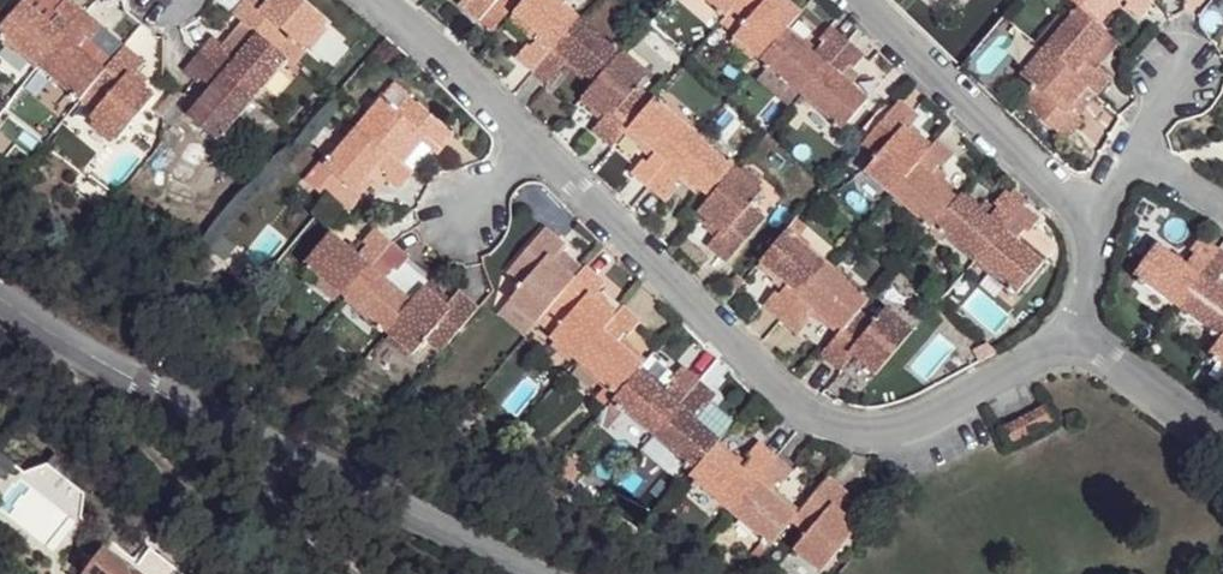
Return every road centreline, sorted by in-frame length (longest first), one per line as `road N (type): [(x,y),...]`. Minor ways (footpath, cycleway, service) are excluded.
road 1 (residential): [(534,145),(825,424),(863,434),(898,431),(1076,342)]
road 2 (unclassified): [(0,307),(540,573)]
road 3 (residential): [(1091,227),(859,0)]
road 4 (residential): [(370,0),(534,145)]
road 5 (residential): [(1076,342),(1222,441)]

